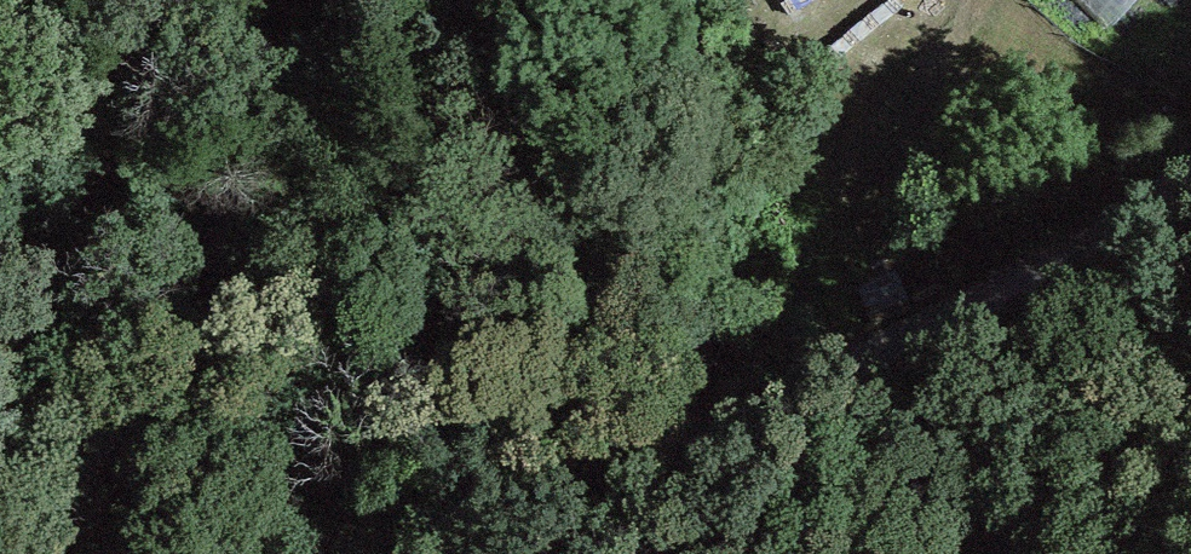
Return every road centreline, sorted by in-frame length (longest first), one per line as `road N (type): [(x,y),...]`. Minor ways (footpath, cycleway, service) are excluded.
road 1 (trunk): [(81,553),(1190,293)]
road 2 (track): [(374,553),(506,459),(821,365),(1190,164)]

